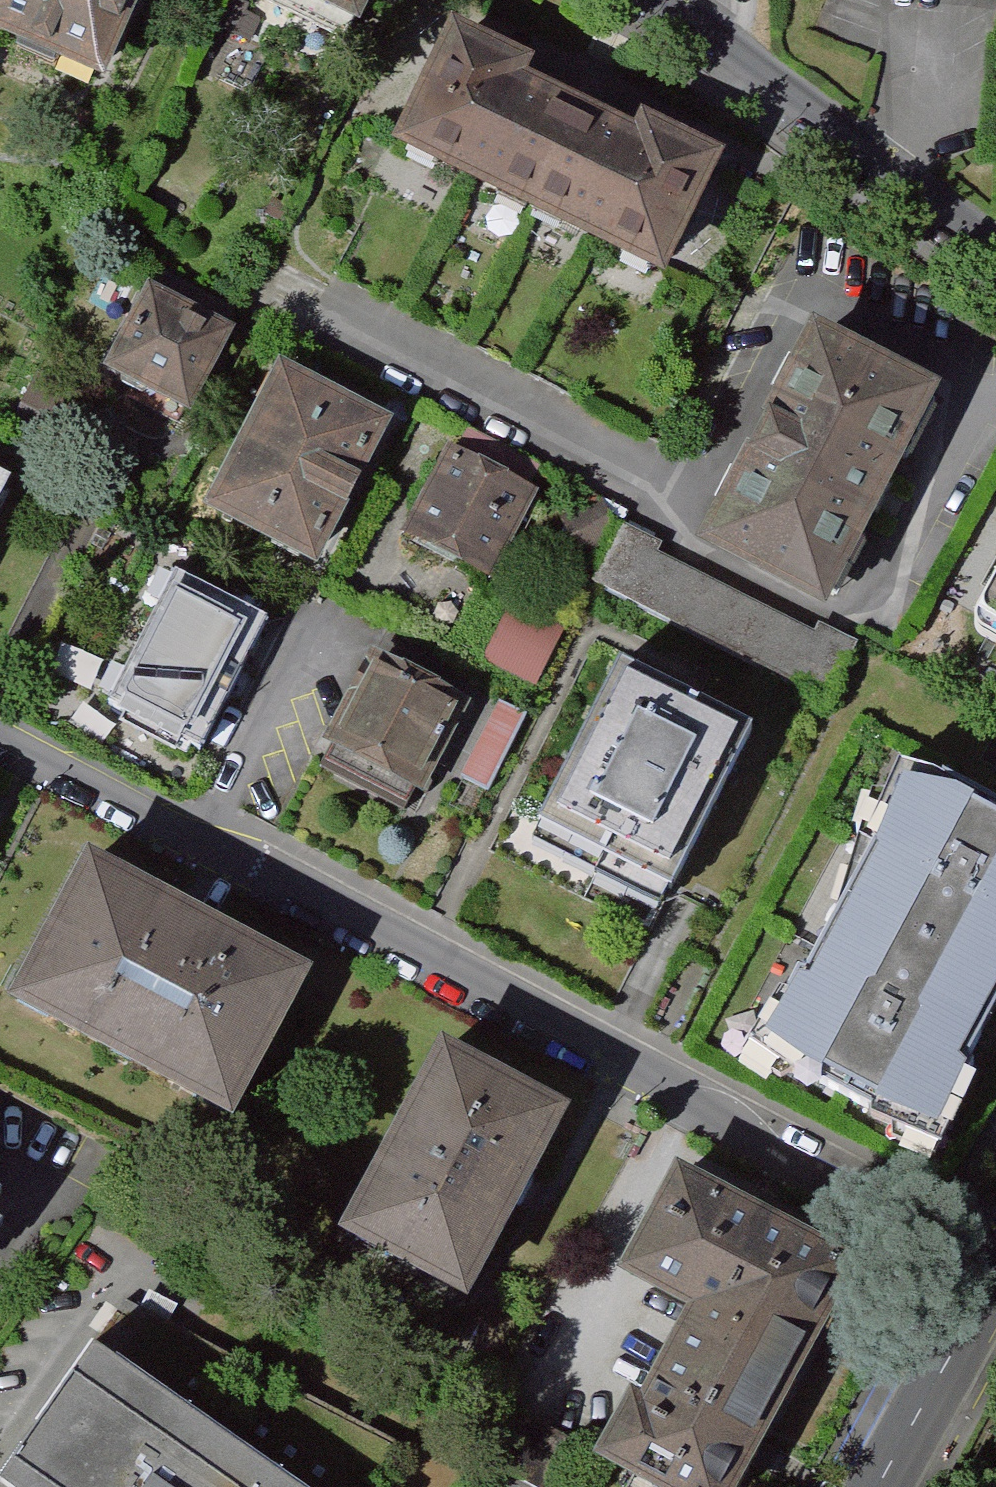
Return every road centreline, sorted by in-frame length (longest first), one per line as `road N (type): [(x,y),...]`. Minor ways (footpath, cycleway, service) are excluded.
road 1 (residential): [(995,1279),(0,731)]
road 2 (residential): [(654,0),(995,262)]
road 3 (tertiary): [(884,1486),(995,1286)]

